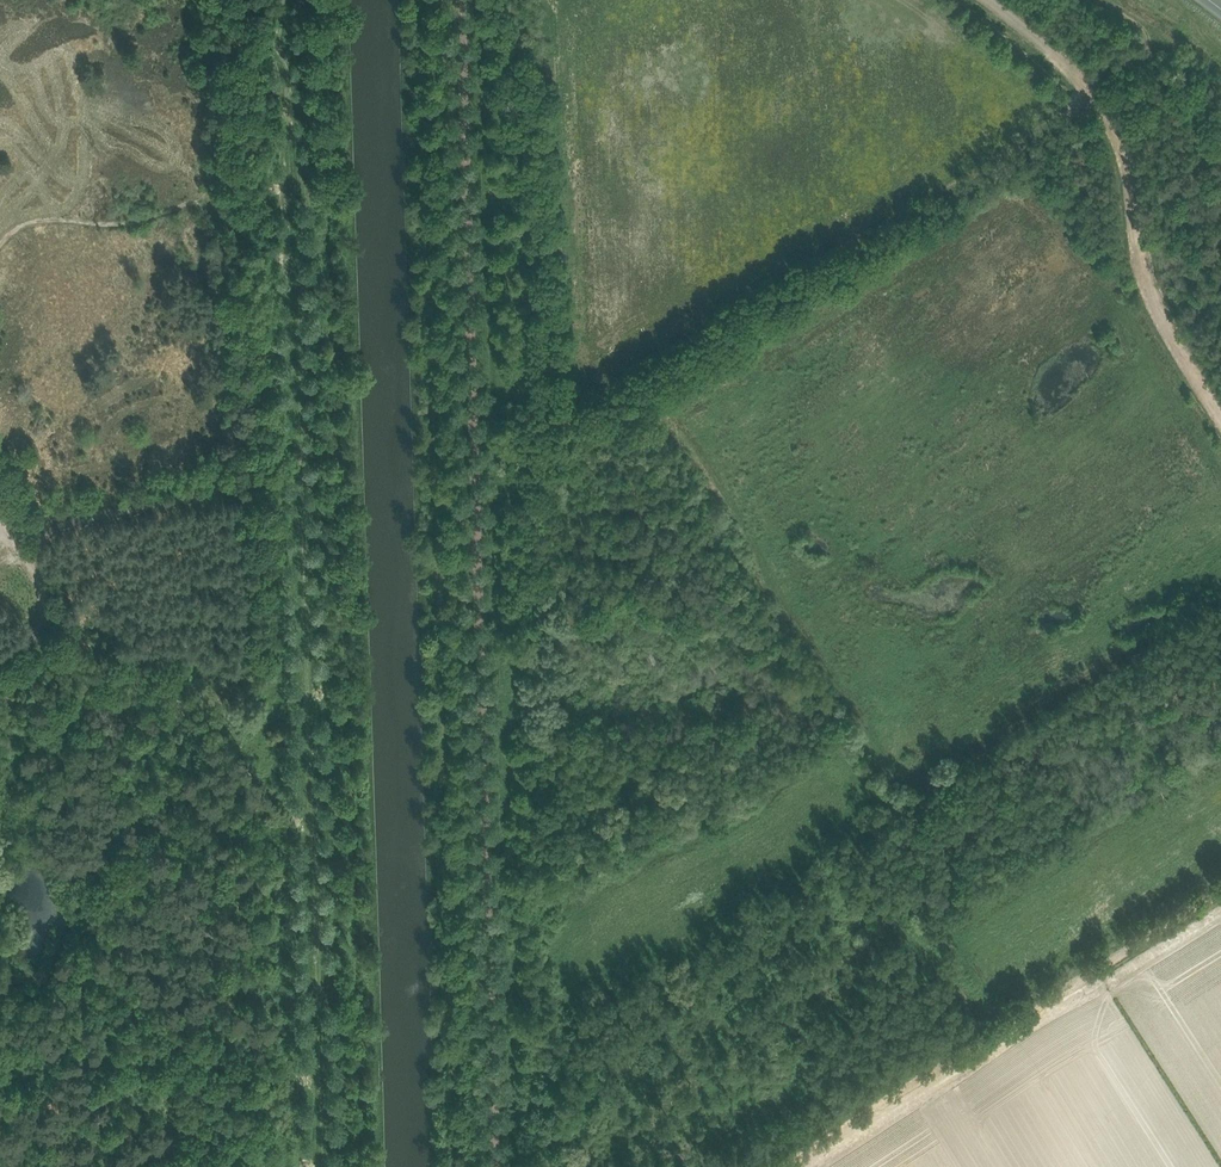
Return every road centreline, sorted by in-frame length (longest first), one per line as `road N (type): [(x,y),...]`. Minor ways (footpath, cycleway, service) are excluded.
road 1 (track): [(773,1166),(1220,894)]
road 2 (track): [(1220,418),(1153,300),(1115,127),(1073,73),(987,0)]

